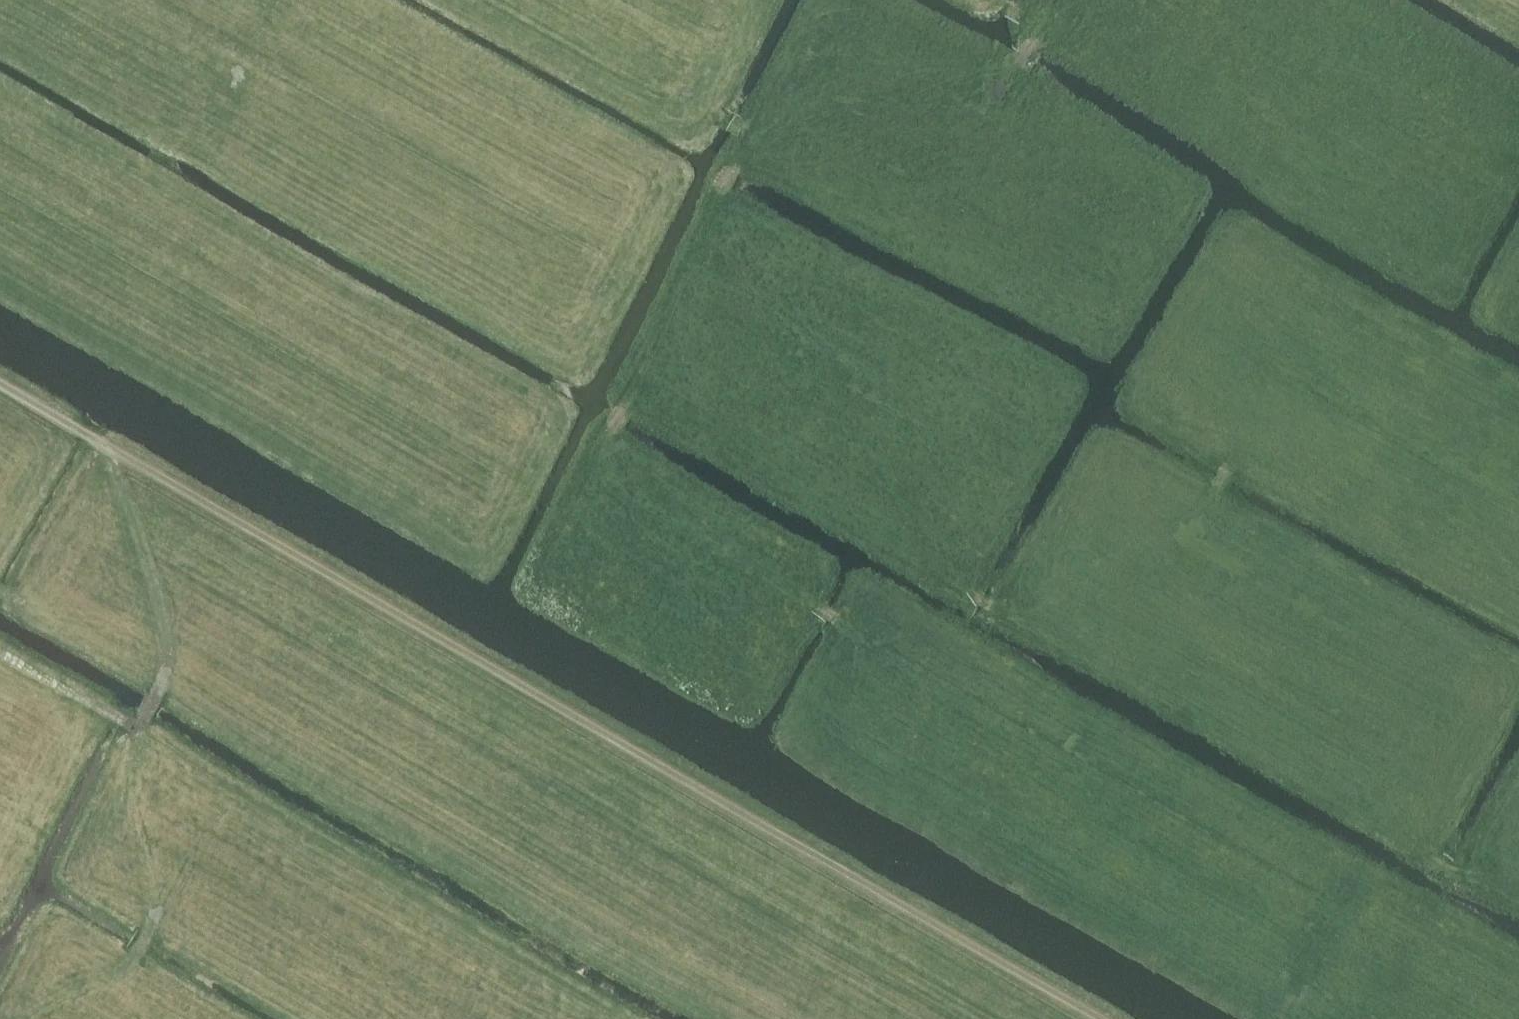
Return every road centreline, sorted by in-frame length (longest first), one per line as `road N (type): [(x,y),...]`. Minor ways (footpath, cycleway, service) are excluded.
road 1 (track): [(1093,1018),(0,385)]
road 2 (track): [(599,1018),(139,729),(118,773),(151,927),(123,969),(47,1018)]
road 3 (track): [(143,717),(162,678),(138,465)]
road 4 (track): [(143,717),(139,729),(0,650)]

